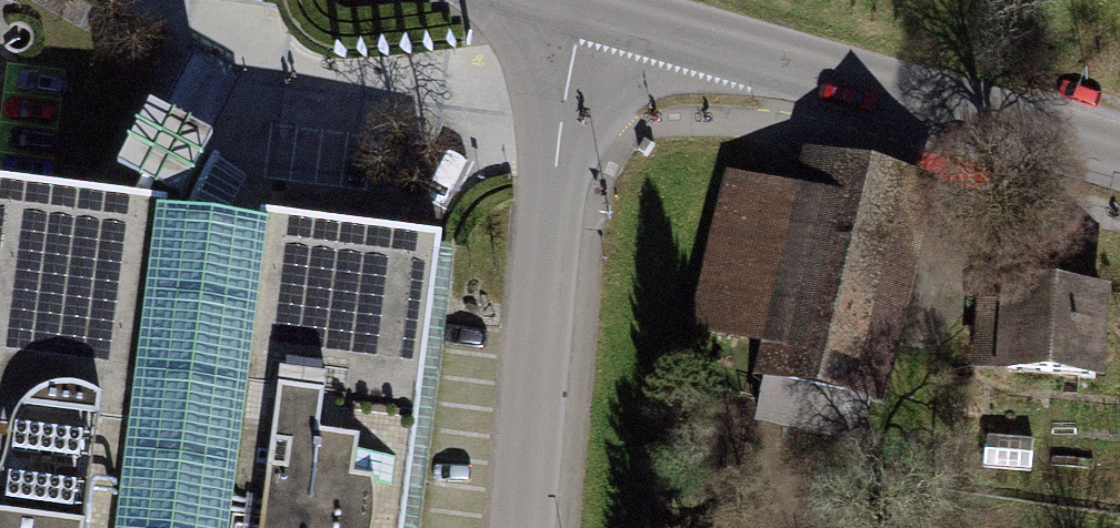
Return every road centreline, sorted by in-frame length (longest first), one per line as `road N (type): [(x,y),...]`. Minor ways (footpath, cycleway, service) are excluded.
road 1 (tertiary): [(584,11),(1119,161)]
road 2 (residential): [(584,11),(525,527)]

